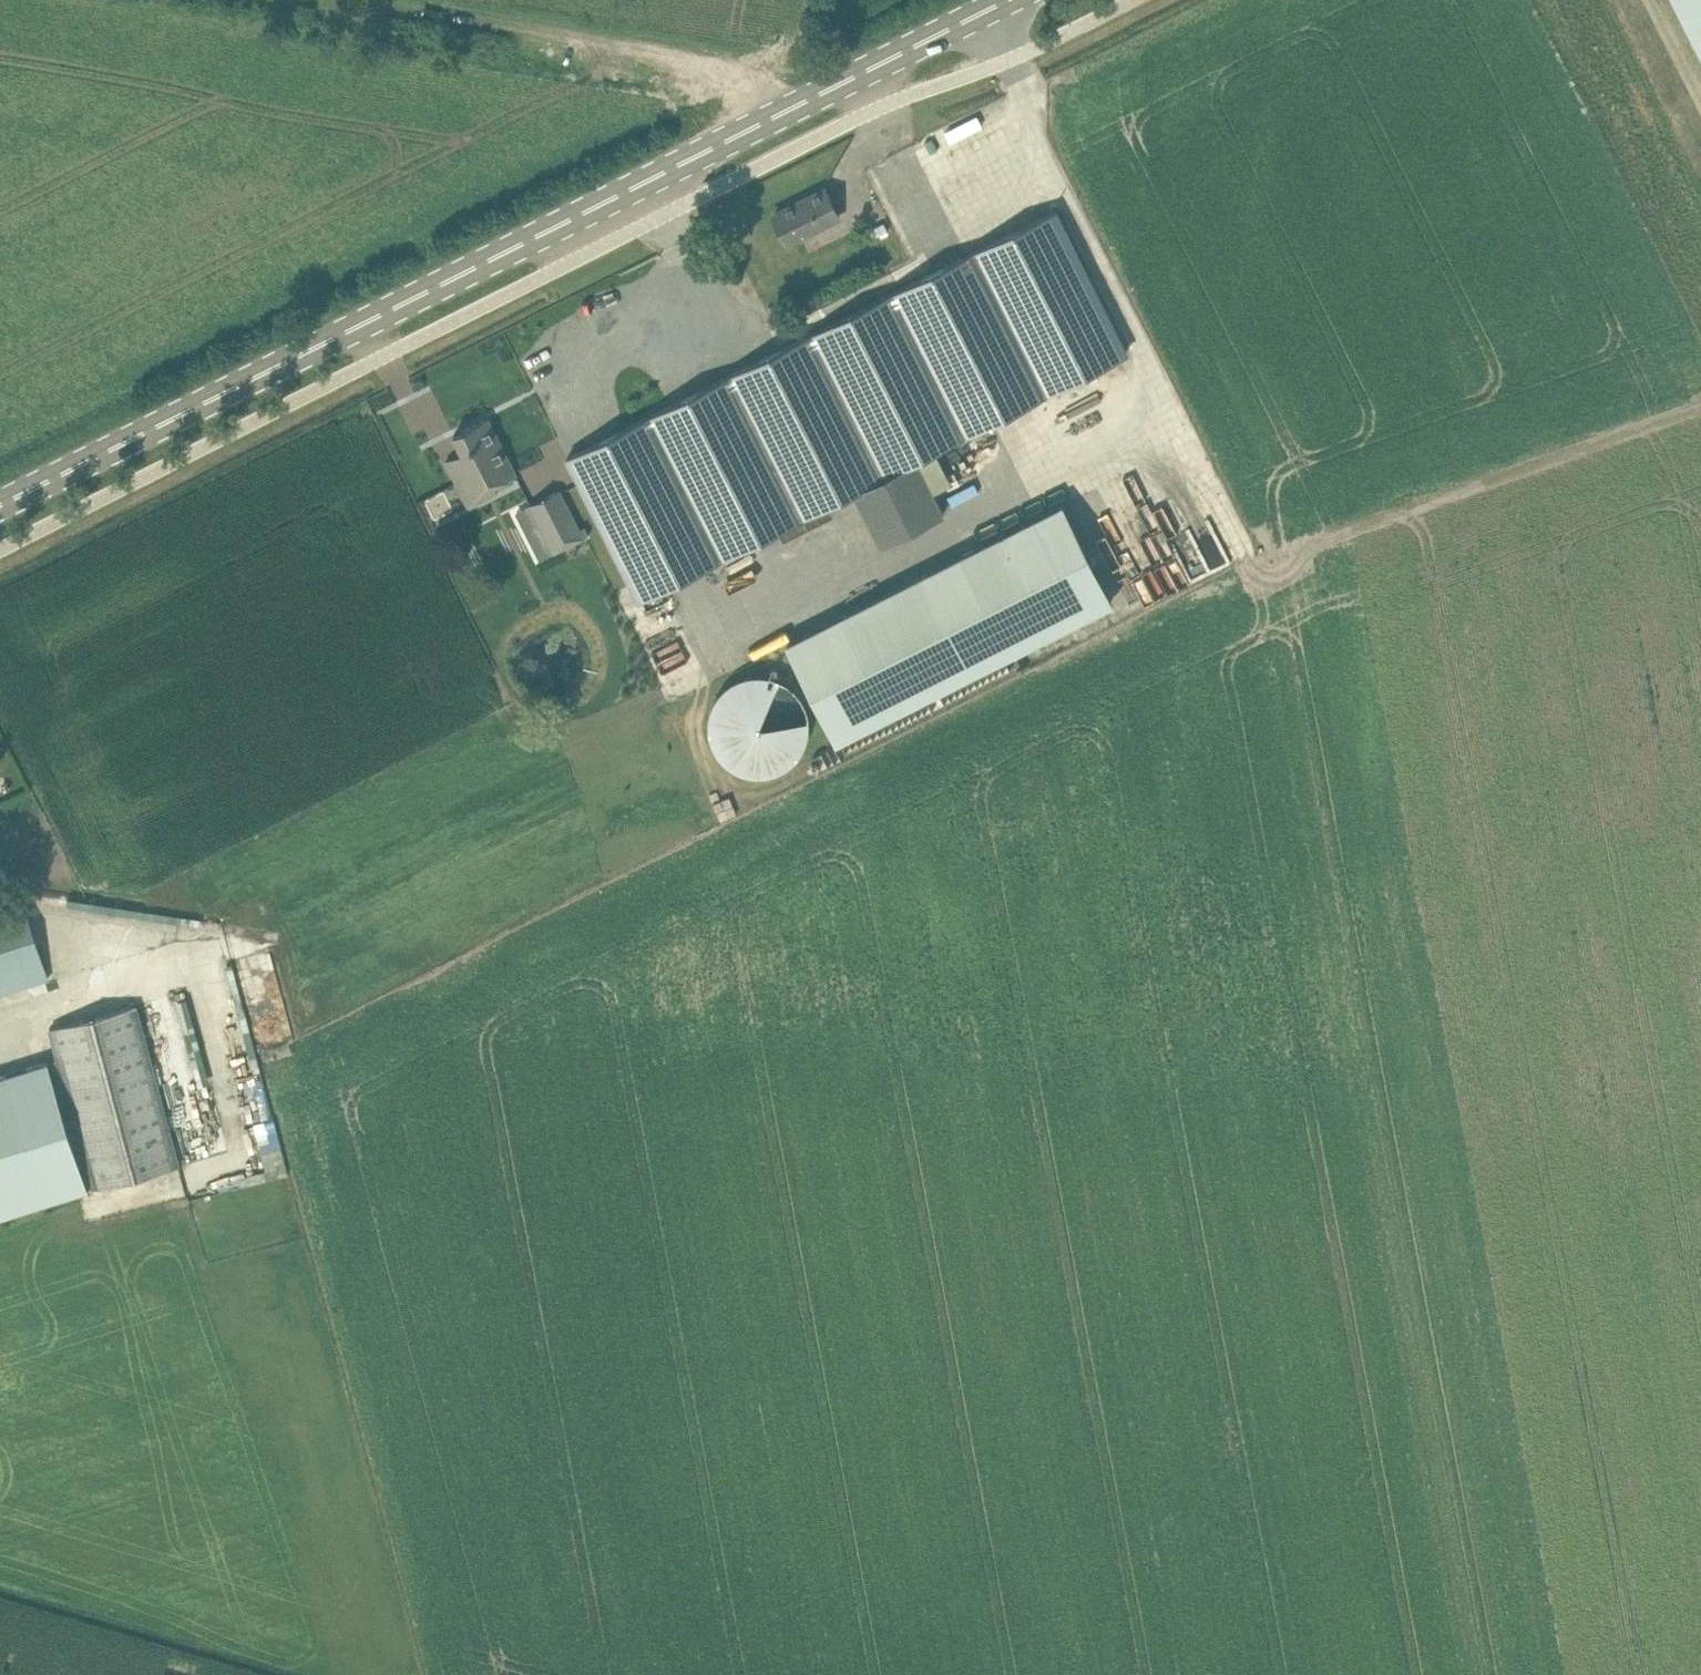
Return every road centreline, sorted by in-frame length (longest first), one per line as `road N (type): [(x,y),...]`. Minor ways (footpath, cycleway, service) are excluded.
road 1 (primary): [(0,510),(1010,0)]
road 2 (track): [(290,0),(719,65),(782,84),(794,107)]

